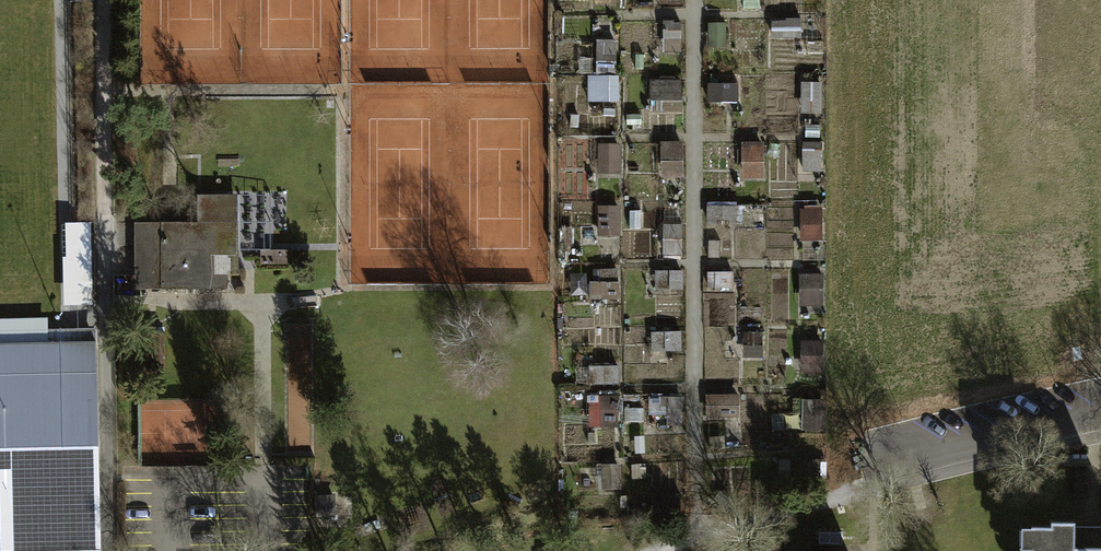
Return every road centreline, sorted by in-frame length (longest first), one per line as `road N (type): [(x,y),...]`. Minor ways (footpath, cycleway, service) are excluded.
road 1 (track): [(112,550),(101,0)]
road 2 (track): [(693,0),(700,537)]
road 3 (residential): [(898,461),(1100,416)]

